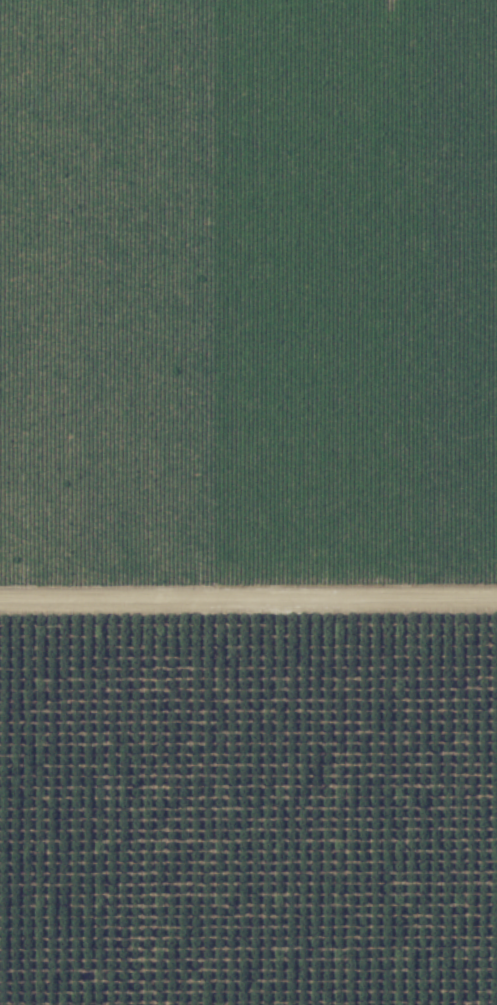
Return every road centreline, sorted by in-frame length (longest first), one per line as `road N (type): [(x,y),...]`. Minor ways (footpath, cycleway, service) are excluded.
road 1 (residential): [(496,604),(0,608)]

